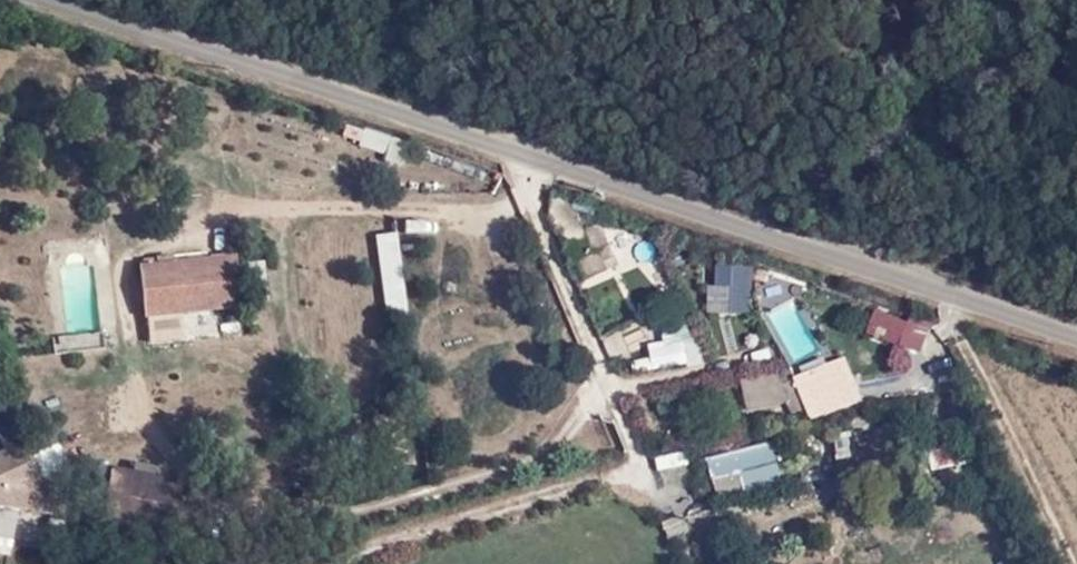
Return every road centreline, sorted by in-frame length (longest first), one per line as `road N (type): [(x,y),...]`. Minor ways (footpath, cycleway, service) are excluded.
road 1 (unclassified): [(1076,338),(56,0)]

